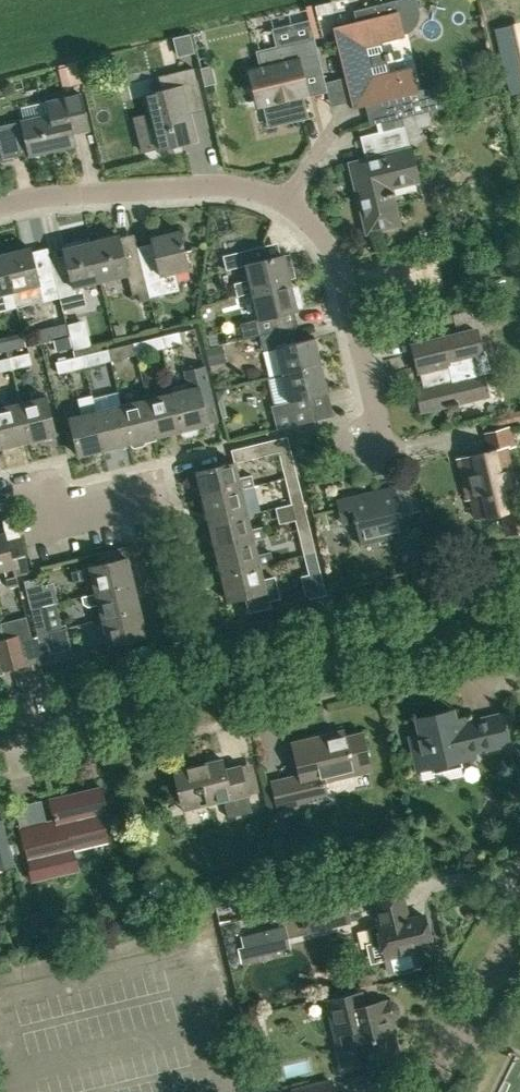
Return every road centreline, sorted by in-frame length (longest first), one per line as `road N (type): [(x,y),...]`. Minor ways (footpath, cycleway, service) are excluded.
road 1 (residential): [(377,426),(341,276),(318,231),(287,202),(204,184),(0,205)]
road 2 (tertiary): [(0,734),(519,612)]
road 3 (residential): [(426,1091),(519,910)]
road 4 (residential): [(0,492),(27,486),(56,516),(172,485)]

